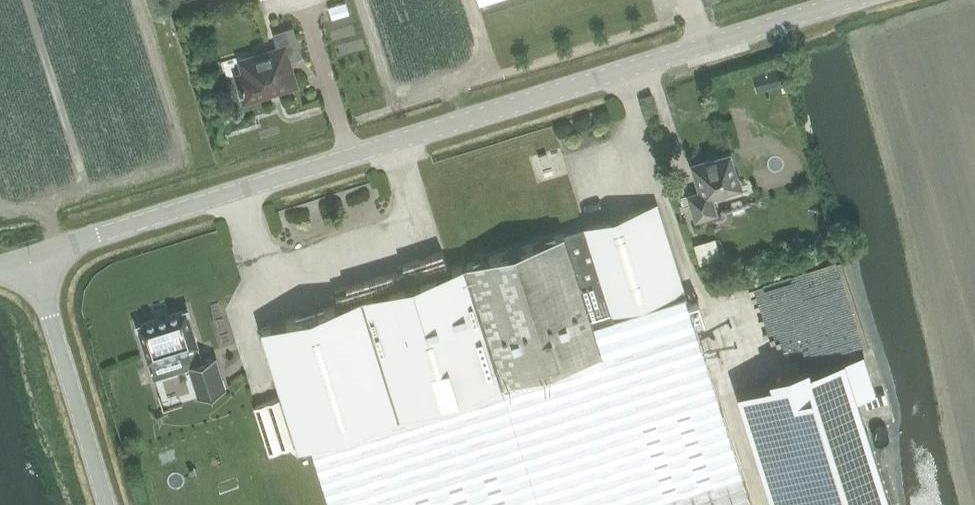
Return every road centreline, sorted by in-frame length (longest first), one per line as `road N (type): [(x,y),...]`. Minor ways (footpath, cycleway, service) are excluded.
road 1 (unclassified): [(38,258),(856,0)]
road 2 (unclassified): [(107,504),(38,258)]

